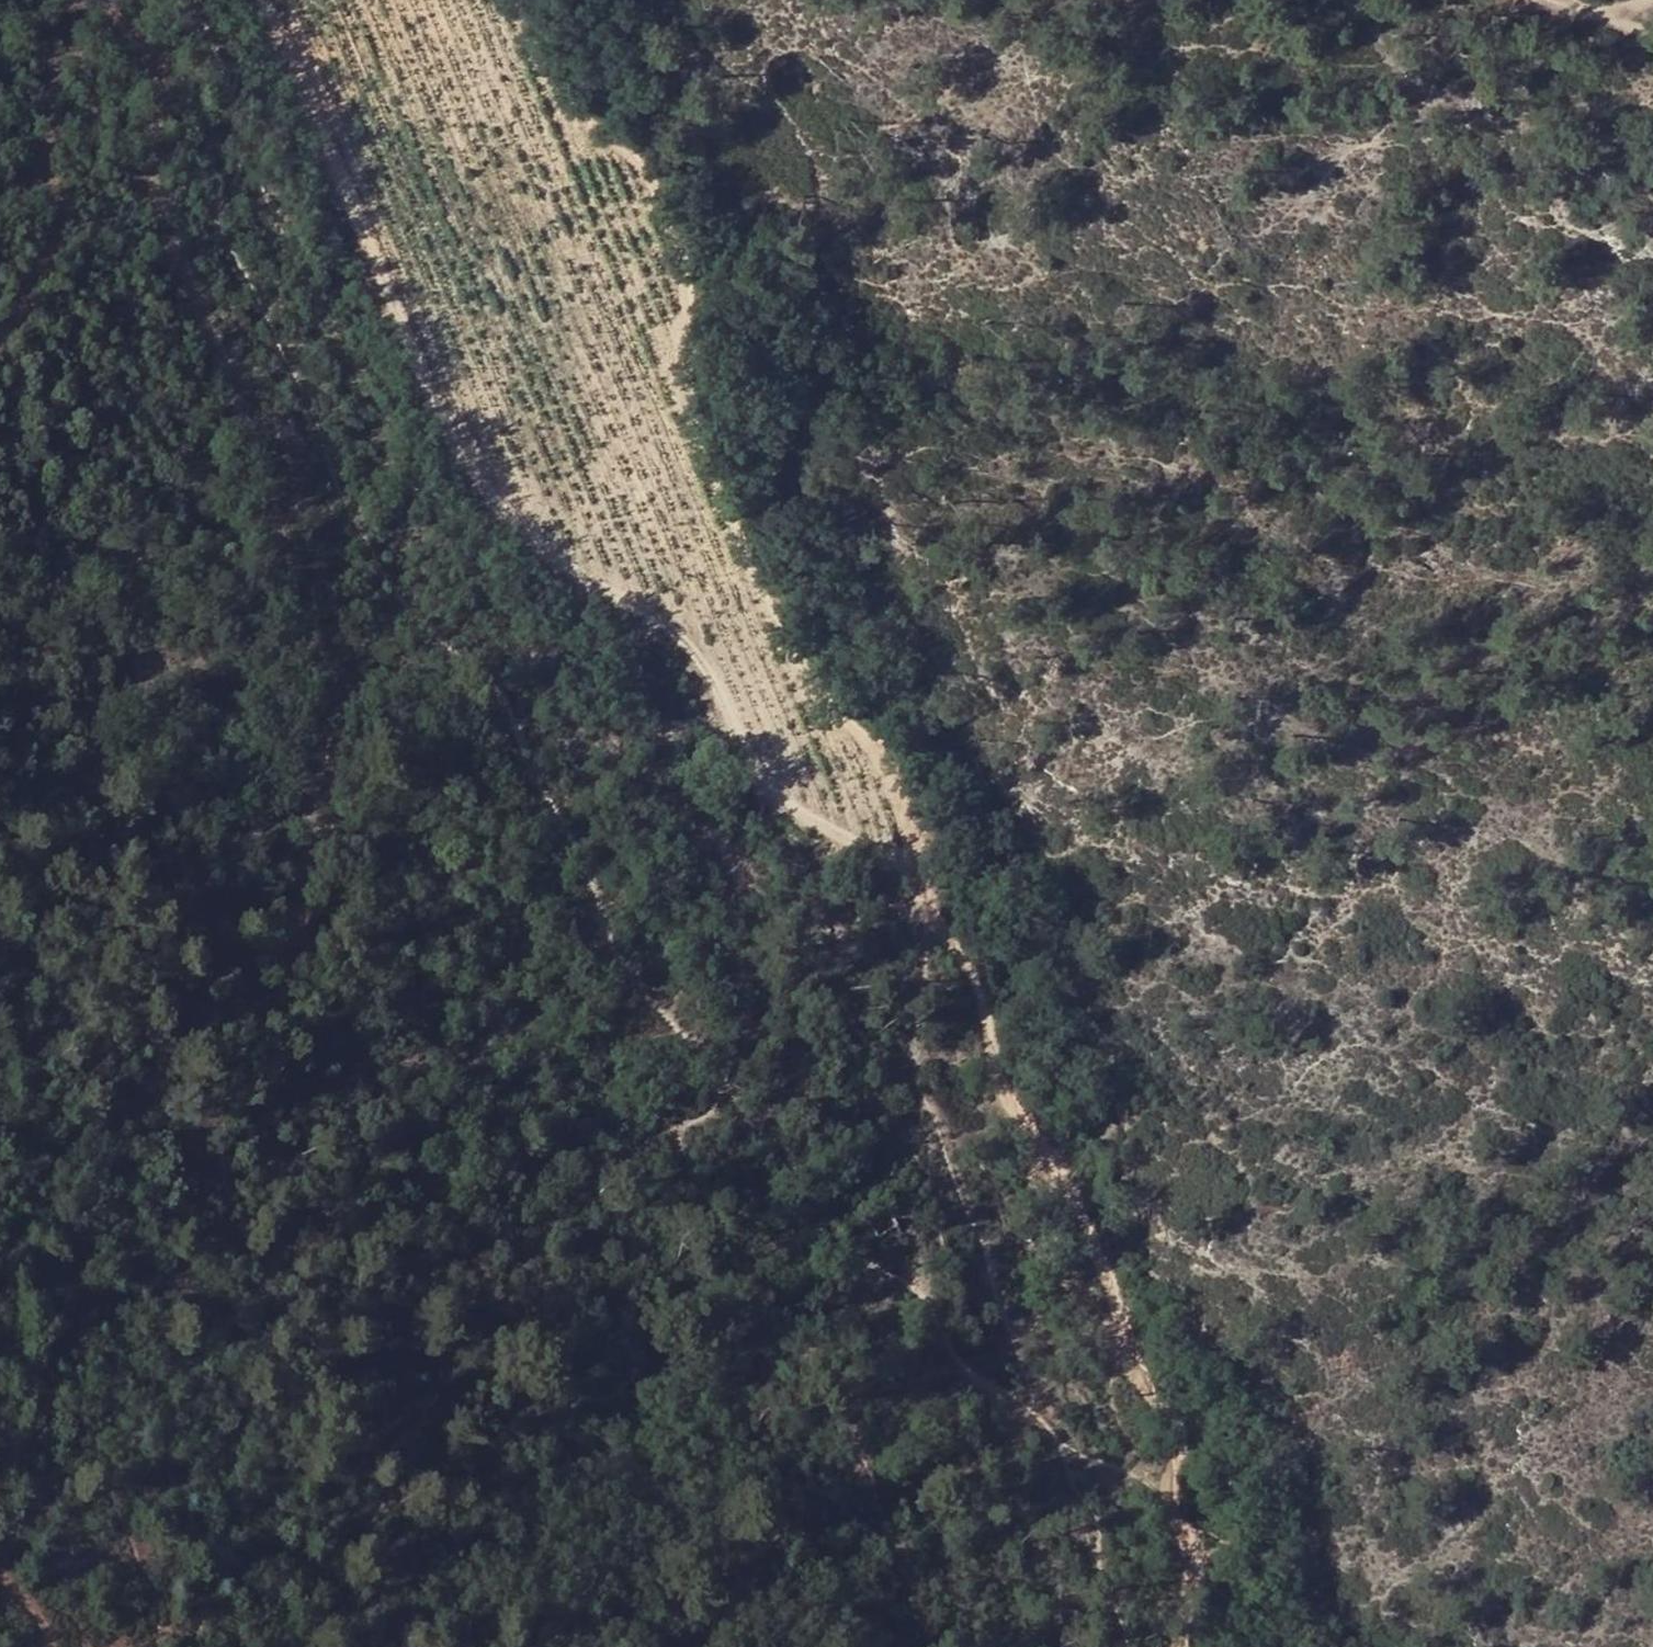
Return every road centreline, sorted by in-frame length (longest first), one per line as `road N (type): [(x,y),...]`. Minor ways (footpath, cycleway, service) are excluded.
road 1 (track): [(1183,1646),(1190,1394),(1008,1093),(907,835),(775,621),(723,493)]

